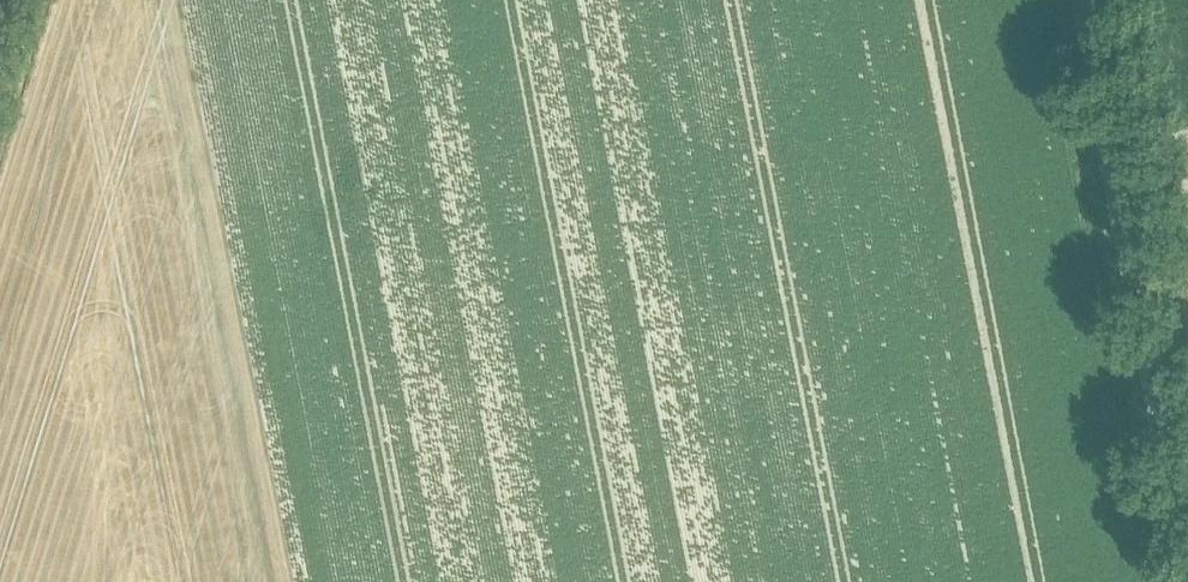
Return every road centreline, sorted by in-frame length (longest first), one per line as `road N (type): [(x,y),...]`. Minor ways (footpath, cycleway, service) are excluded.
road 1 (tertiary): [(1082,0),(1187,558)]

